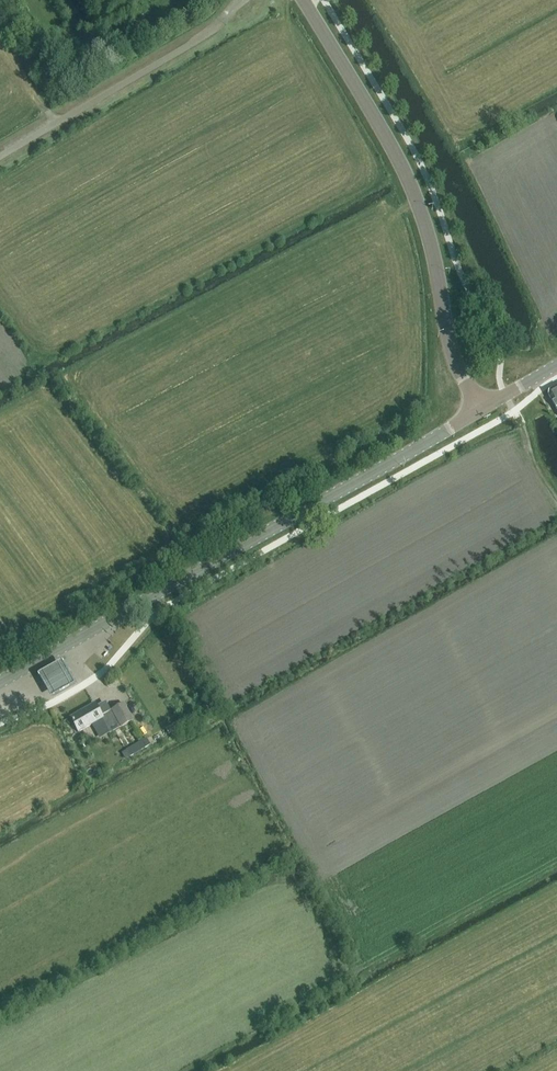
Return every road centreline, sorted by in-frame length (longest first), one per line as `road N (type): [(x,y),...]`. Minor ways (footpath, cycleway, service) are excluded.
road 1 (secondary): [(0,681),(479,413)]
road 2 (tertiary): [(479,413),(448,352),(421,207),(303,0)]

